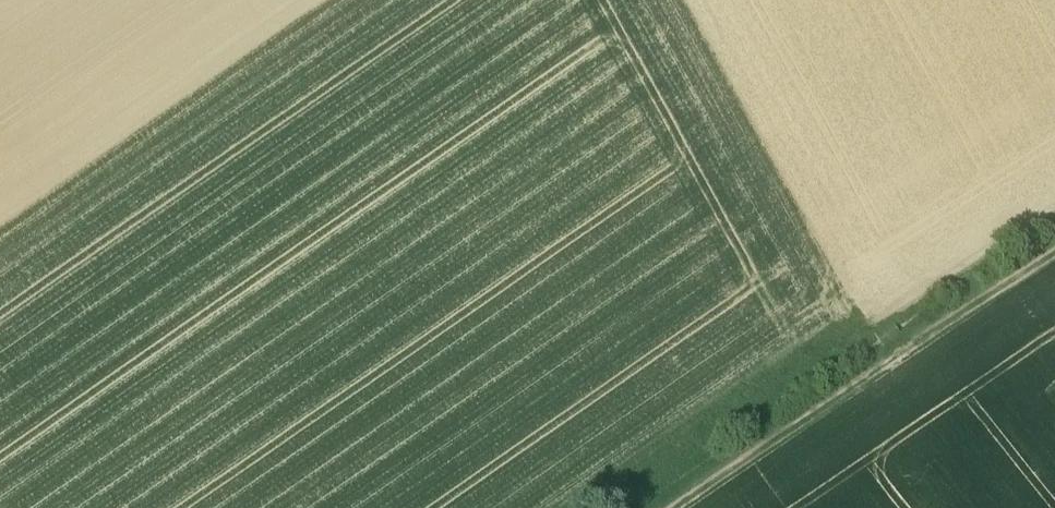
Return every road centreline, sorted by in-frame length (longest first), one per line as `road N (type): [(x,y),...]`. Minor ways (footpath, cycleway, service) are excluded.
road 1 (track): [(676,507),(1054,252)]

